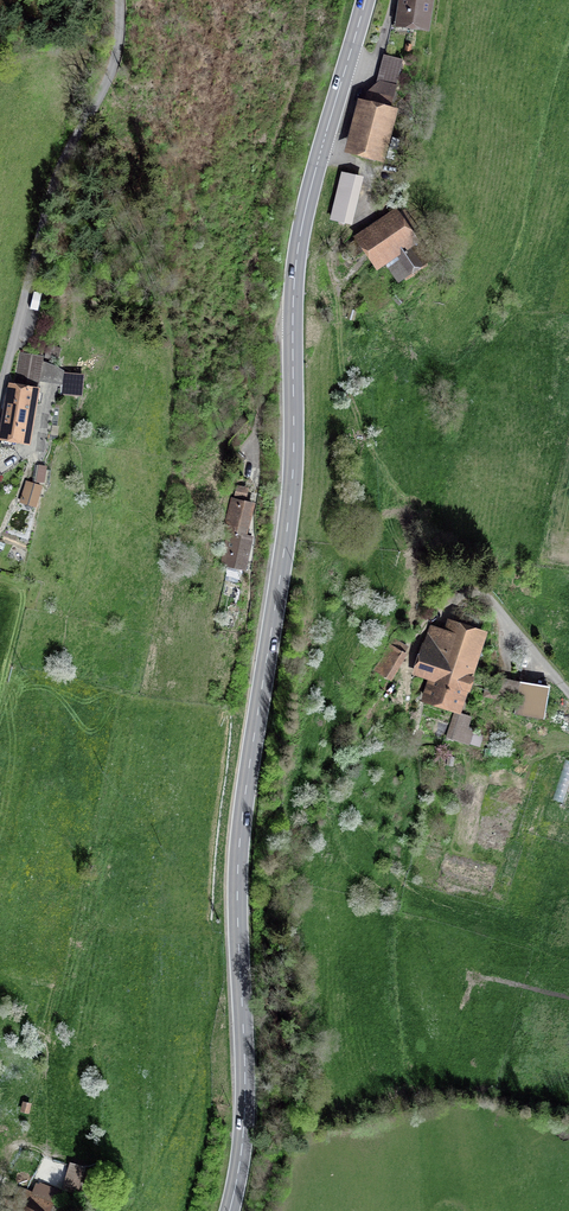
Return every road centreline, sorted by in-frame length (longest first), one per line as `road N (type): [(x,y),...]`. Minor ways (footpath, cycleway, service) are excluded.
road 1 (secondary): [(368,0),(298,264),(293,499),(238,862),(246,1124),(231,1210)]
road 2 (track): [(310,0),(292,102),(236,268),(234,312)]
road 3 (unclassified): [(0,417),(73,141)]
road 4 (track): [(112,0),(104,85),(73,141)]
road 5 (residential): [(568,691),(485,596)]

